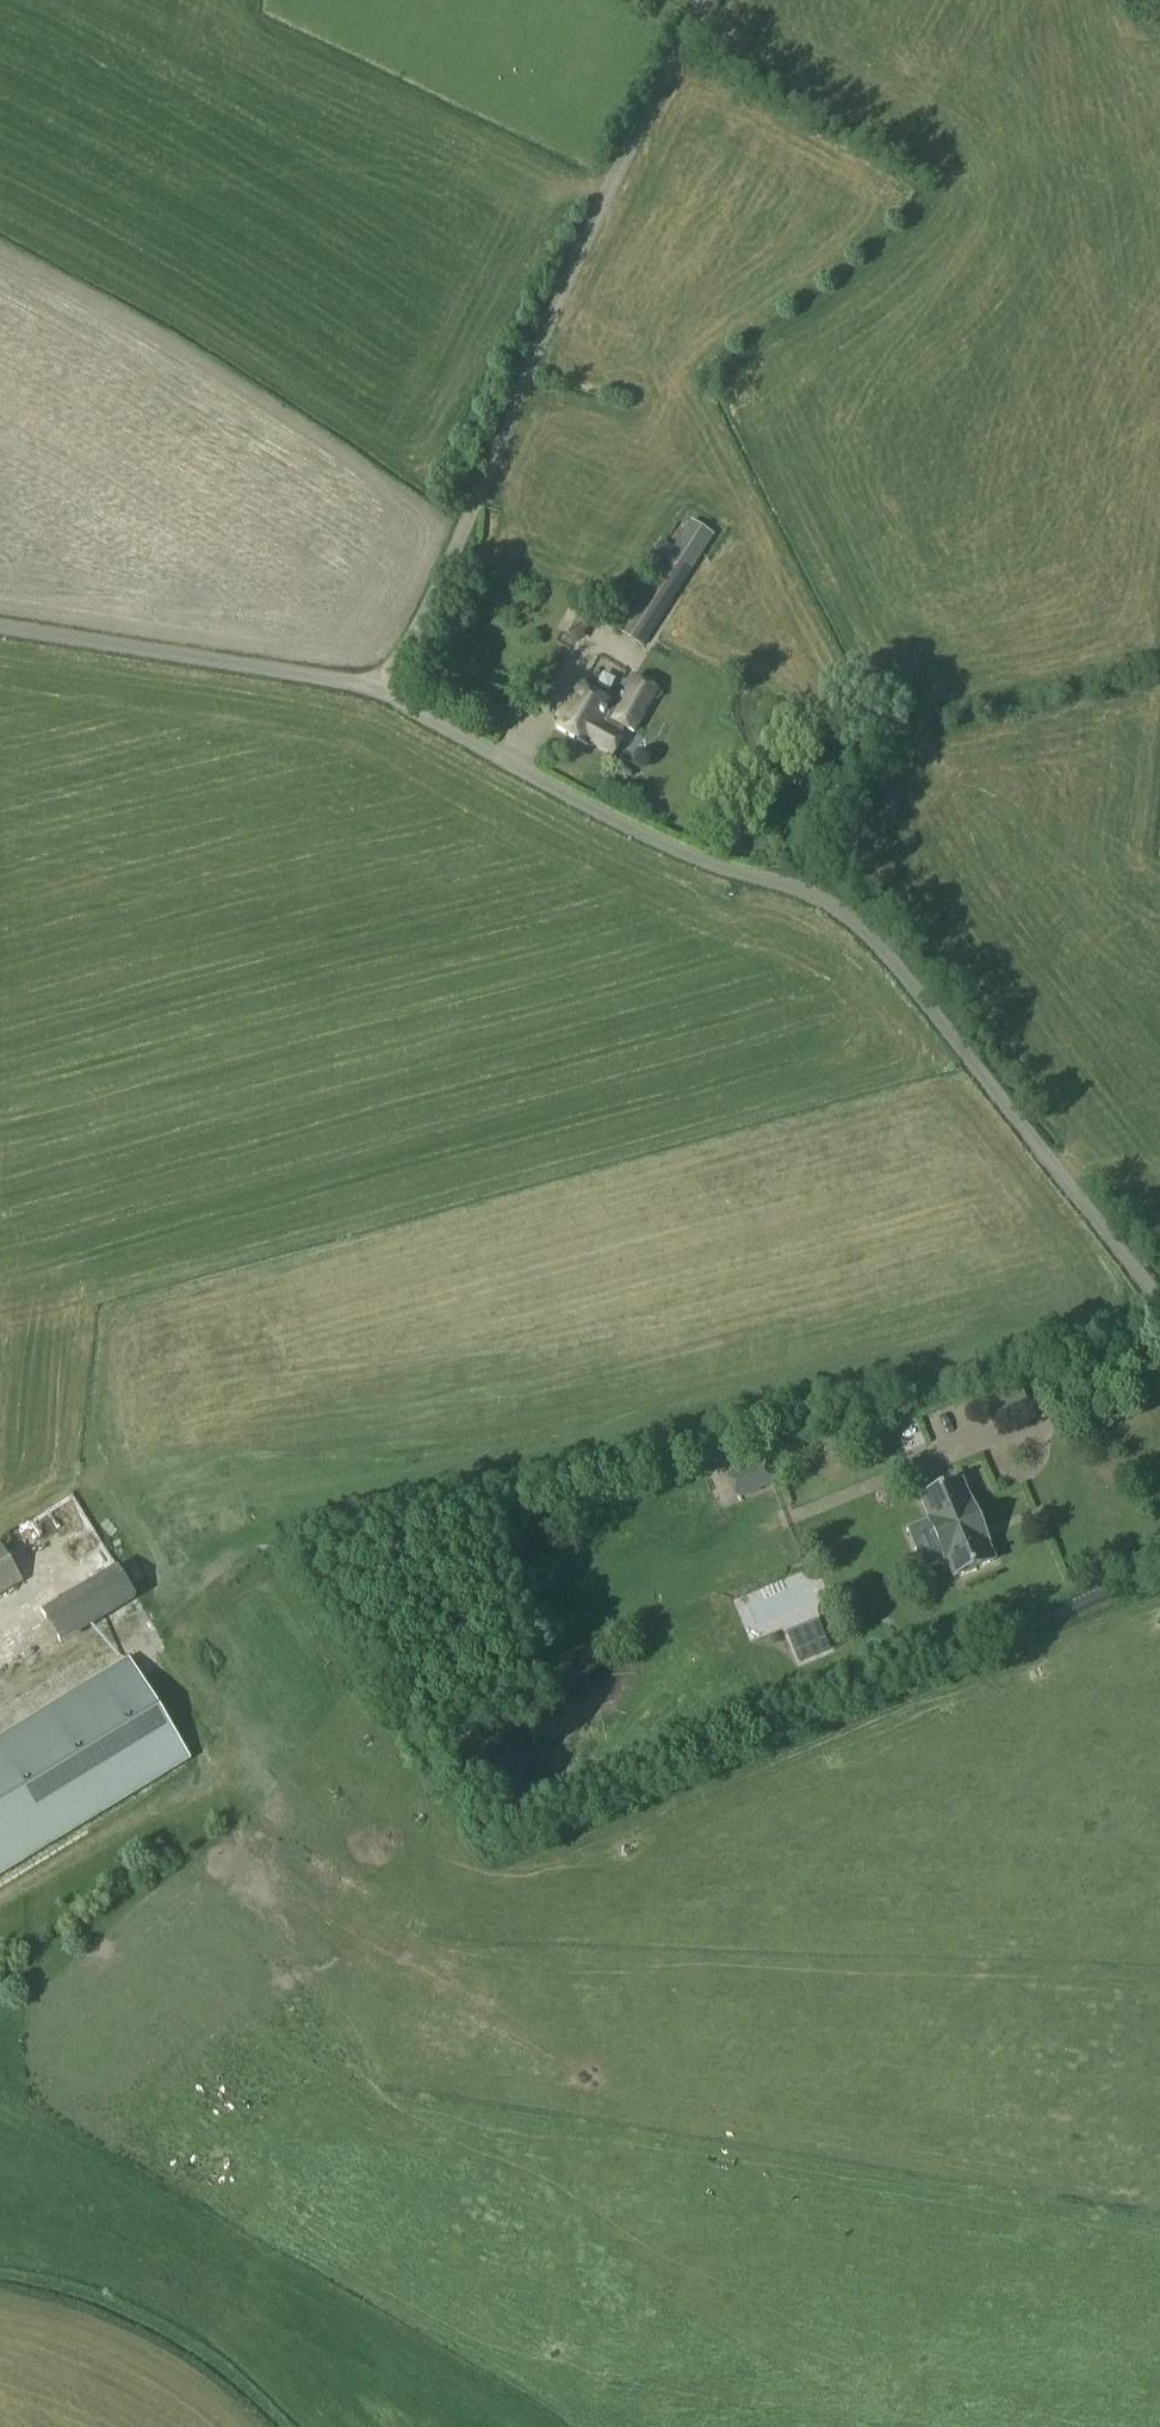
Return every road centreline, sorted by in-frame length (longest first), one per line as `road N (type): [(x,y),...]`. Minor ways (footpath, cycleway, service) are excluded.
road 1 (unclassified): [(386,692),(631,831),(830,909),(870,941),(1159,1301)]
road 2 (unclassified): [(386,692),(565,279),(708,0)]
road 3 (unclassified): [(386,692),(0,629)]

